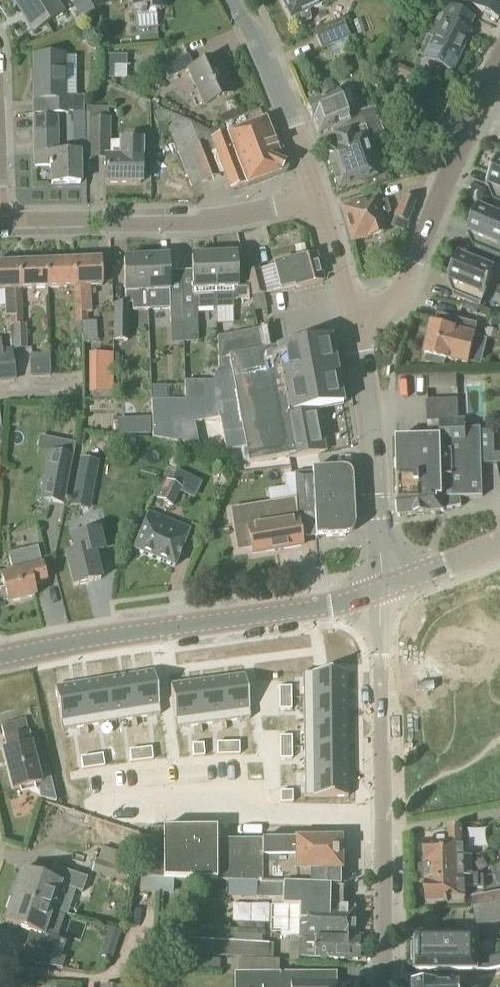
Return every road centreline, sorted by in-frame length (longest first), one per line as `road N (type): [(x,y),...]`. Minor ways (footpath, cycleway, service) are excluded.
road 1 (secondary): [(381,986),(383,591)]
road 2 (residential): [(0,225),(154,226),(320,199)]
road 3 (tertiary): [(354,329),(403,302),(499,68)]
road 4 (tertiary): [(0,657),(269,617)]
road 5 (secondary): [(383,591),(354,329)]
road 6 (secondary): [(320,199),(232,0)]
road 7 (secondary): [(354,329),(320,199)]
road 8 (tertiary): [(499,547),(383,591)]

